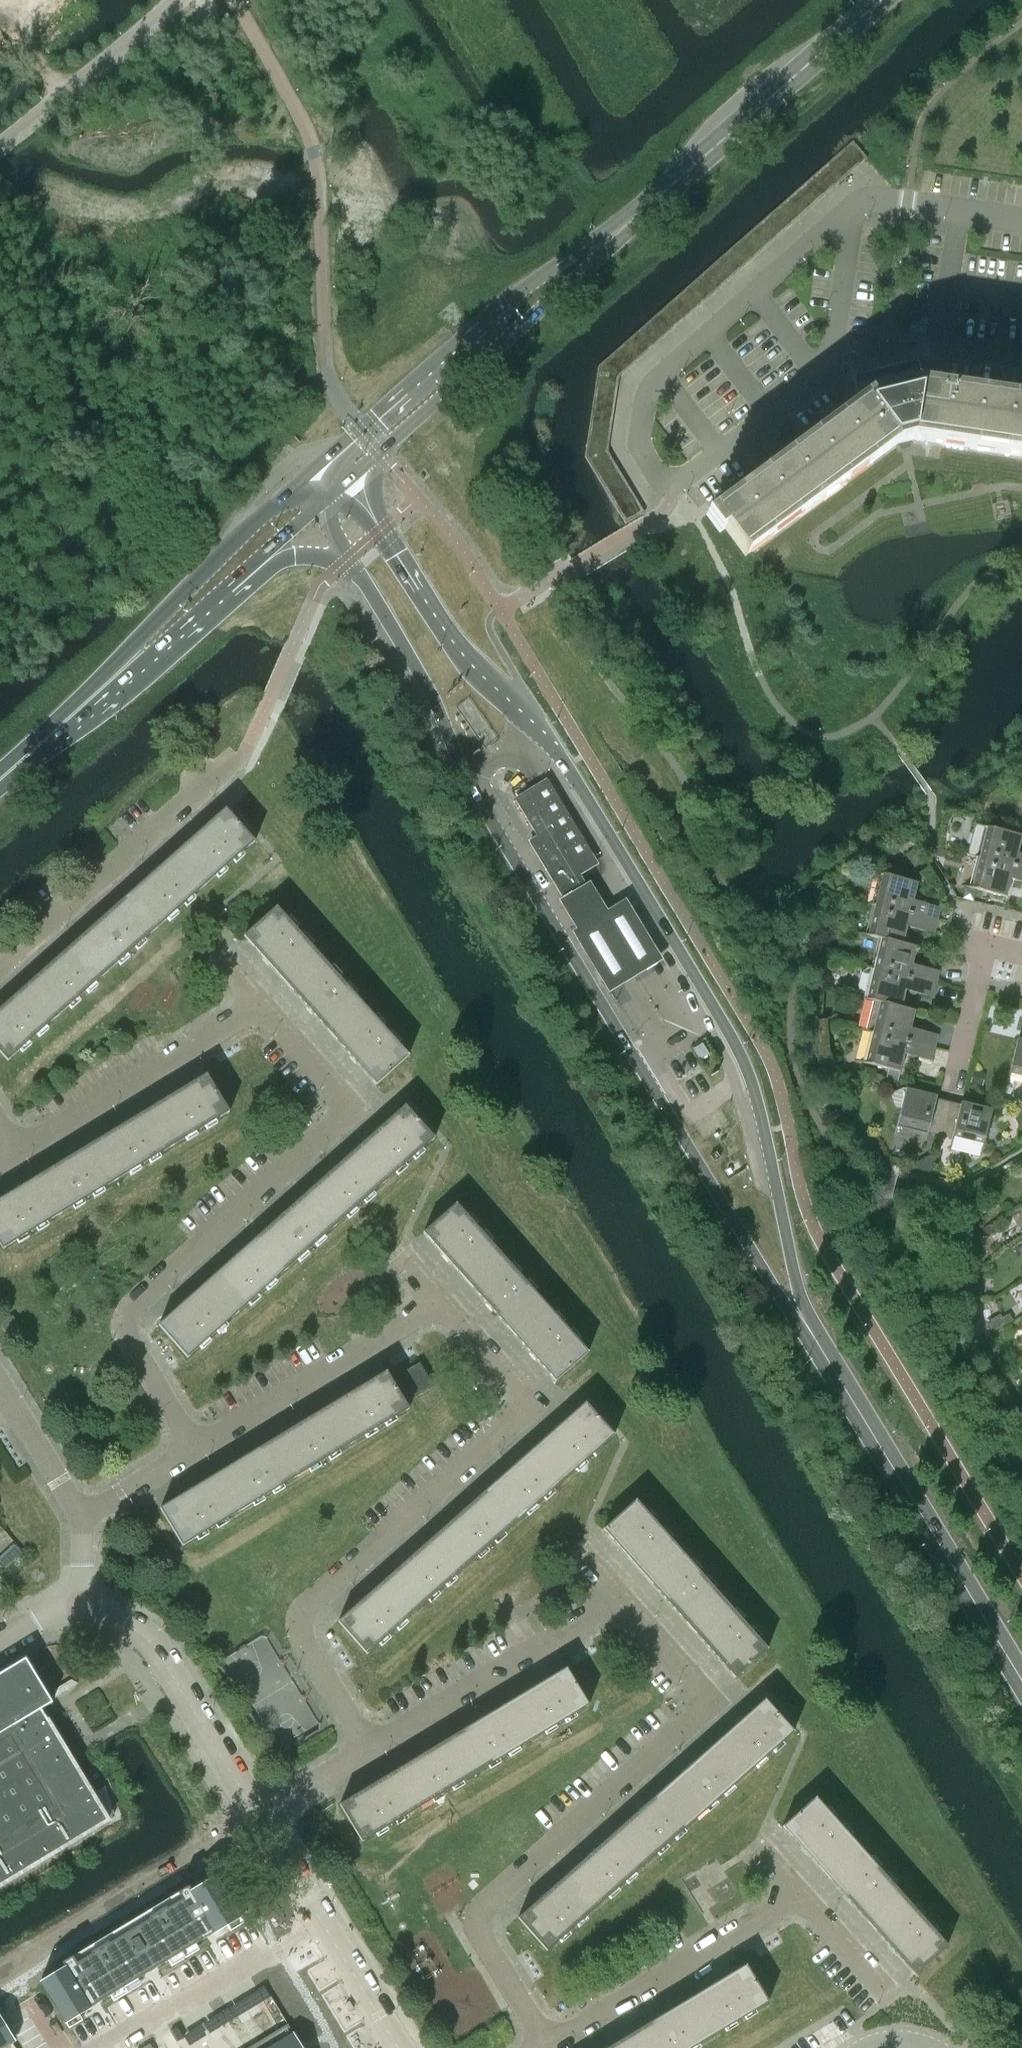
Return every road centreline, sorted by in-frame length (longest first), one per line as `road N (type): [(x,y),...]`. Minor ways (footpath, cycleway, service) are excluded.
road 1 (tertiary): [(806,1326),(756,1087),(735,1037),(550,741),(458,650),(346,480)]
road 2 (tertiary): [(350,559),(434,700),(471,790),(777,1297),(806,1326)]
road 3 (residential): [(844,216),(850,232),(827,369),(688,477),(660,476),(639,443),(655,381),(834,225)]
road 4 (residential): [(368,1747),(305,1642),(306,1622),(317,1602),(541,1402),(445,1299)]
road 5 (residential): [(263,1005),(353,1108),(129,1316),(127,1336),(196,1451)]
road 6 (residential): [(543,2046),(483,1919),(493,1901),(696,1720),(701,1706),(697,1676),(624,1601)]
road 7 (tertiary): [(1021,1682),(806,1326)]
road 8 (primary): [(624,225),(500,304),(314,469)]
road 9 (primary): [(346,480),(624,225)]
road 10 (primary): [(624,225),(879,0)]
road 11 (residential): [(88,2047),(262,1950),(317,2047)]
road 12 (residential): [(0,973),(225,772)]
road 13 (residential): [(543,2046),(799,1893)]
road 14 (residential): [(368,1747),(624,1601)]
road 15 (residential): [(445,1299),(196,1451)]
road 16 (residential): [(14,1154),(263,1005)]
road 17 (residential): [(84,1601),(159,1642),(263,1811)]
road 18 (primary): [(314,469),(141,636),(123,667)]
road 19 (residential): [(401,2047),(263,1811)]
road 20 (unclassified): [(0,145),(174,0)]
road 21 (residential): [(844,216),(878,201),(1021,221)]
road 22 (primary): [(123,667),(154,654),(258,561)]
road 23 (residential): [(952,1085),(984,956),(1021,956)]
road 24 (primary): [(0,779),(123,667)]
road 25 (residential): [(196,1451),(85,1516)]
road 26 (residential): [(884,1986),(799,1893)]
road 27 (residential): [(85,1516),(18,1412)]
road 28 (residential): [(263,1811),(368,1747)]

